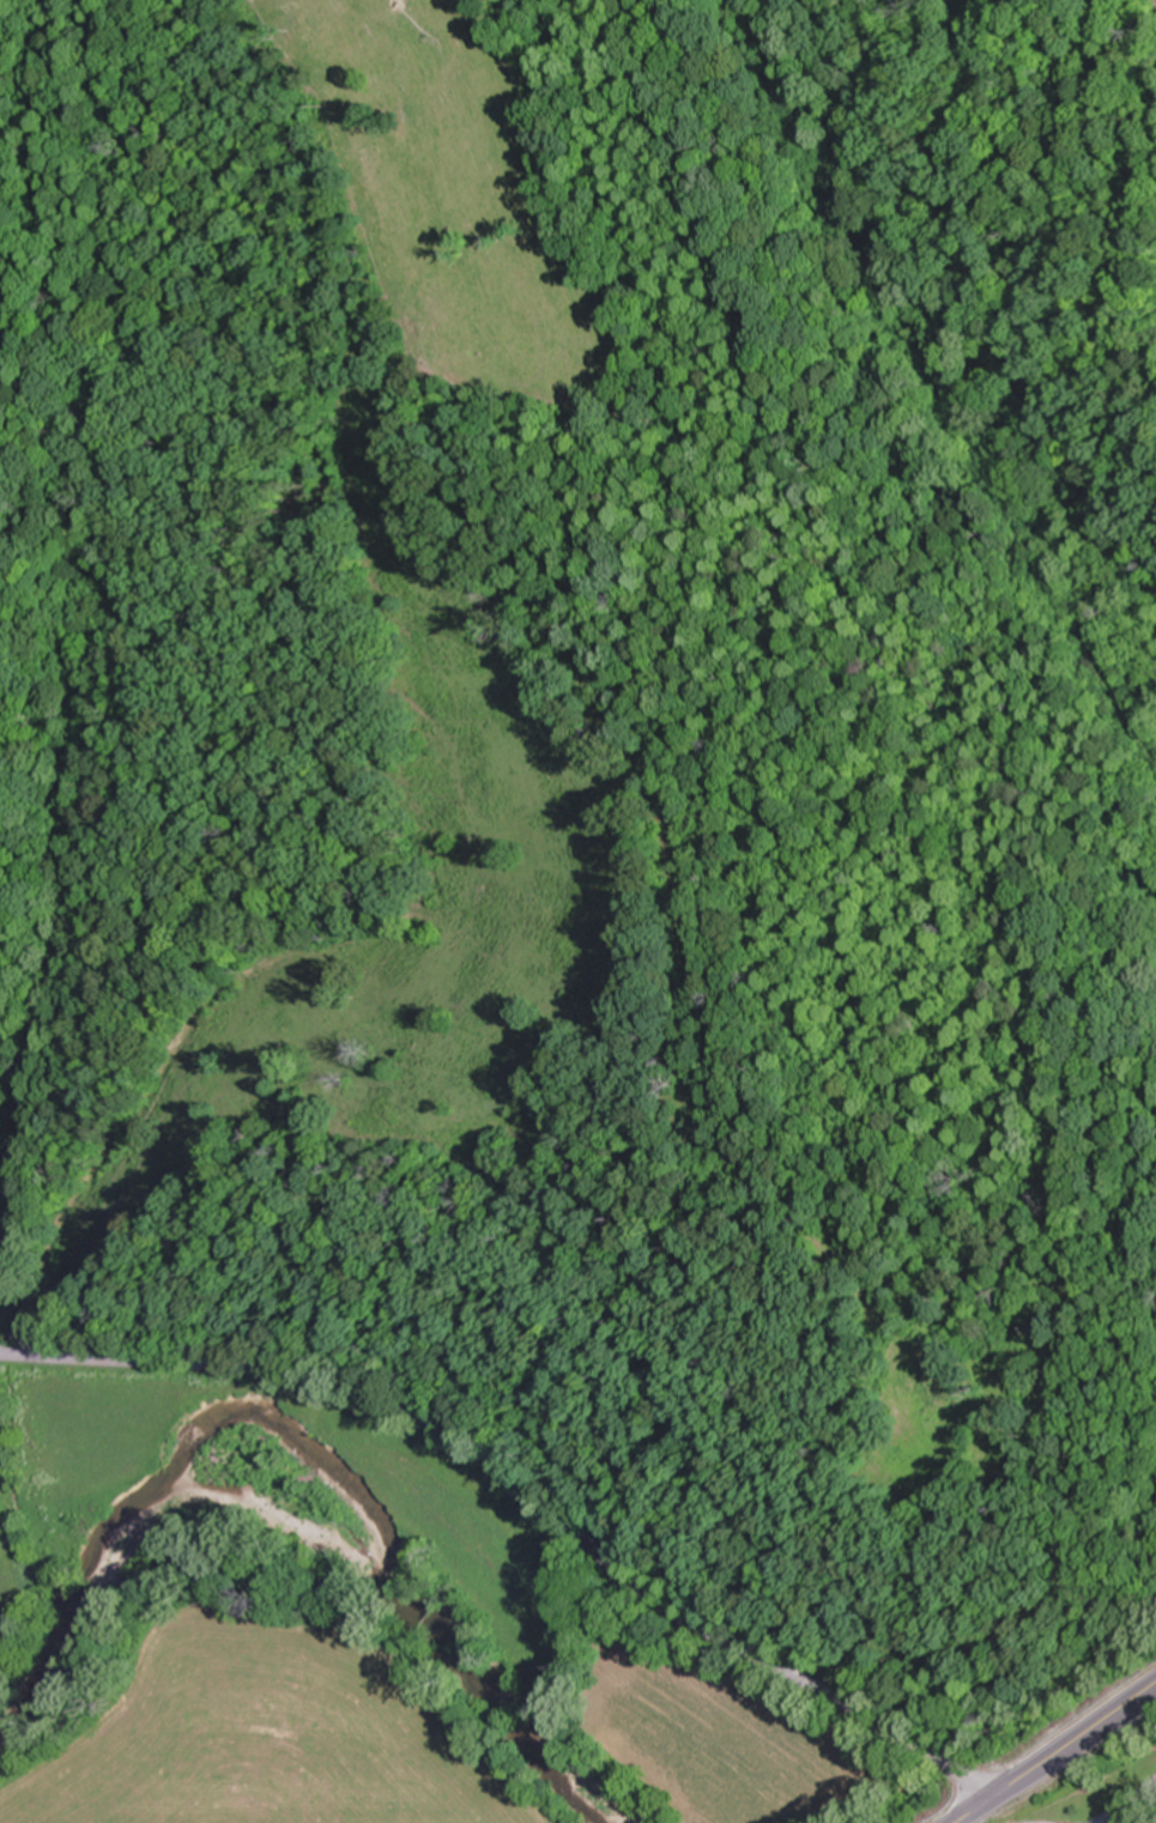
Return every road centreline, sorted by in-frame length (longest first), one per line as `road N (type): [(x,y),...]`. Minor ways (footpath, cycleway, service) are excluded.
road 1 (residential): [(991,1801),(912,1746),(678,1619),(484,1459),(365,1395),(277,1373),(0,1354)]
road 2 (primary): [(960,1822),(1155,1686)]

